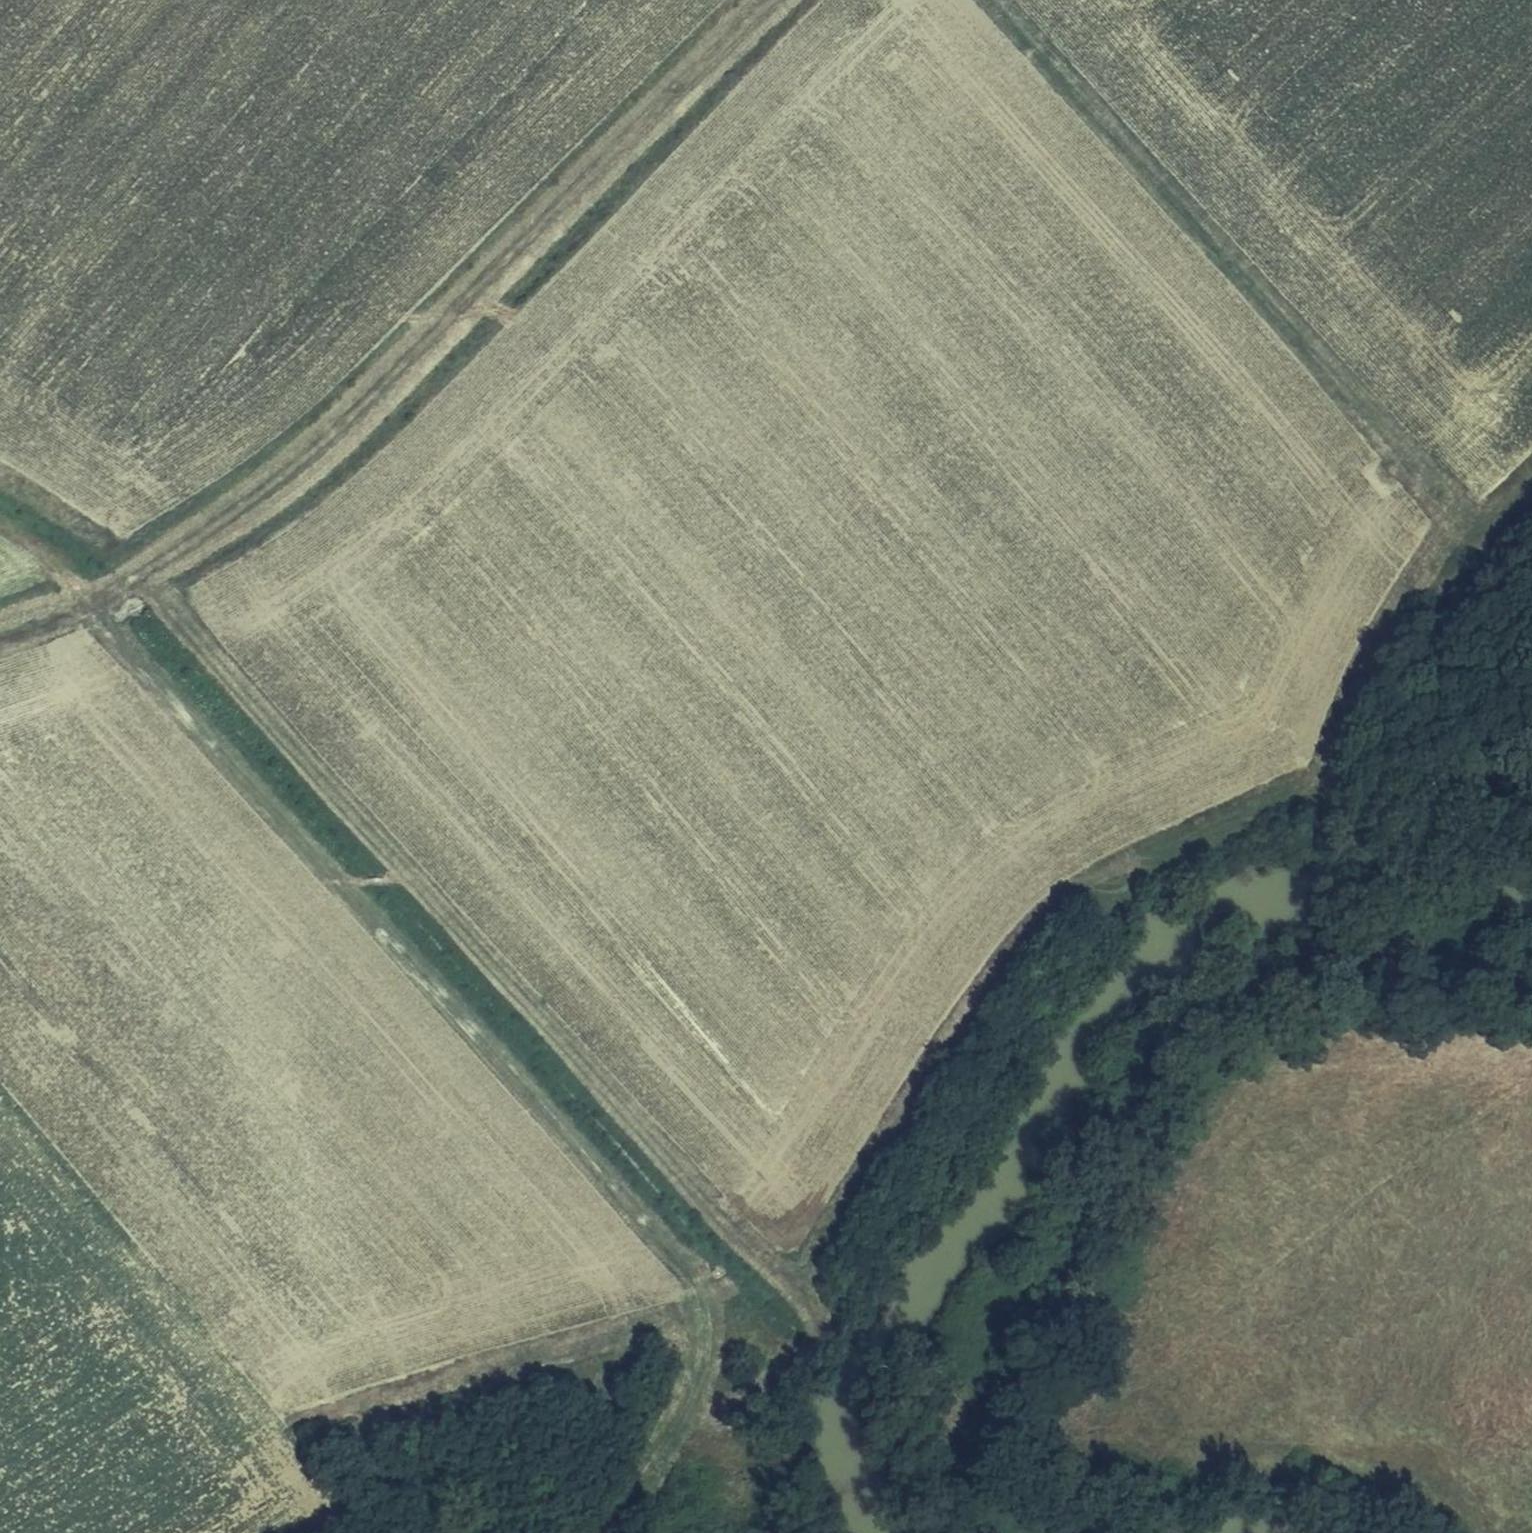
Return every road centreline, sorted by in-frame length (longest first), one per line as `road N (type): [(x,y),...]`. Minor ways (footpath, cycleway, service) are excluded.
road 1 (track): [(0,628),(118,579),(256,493),(436,344),(769,0)]
road 2 (track): [(1487,529),(989,0)]

